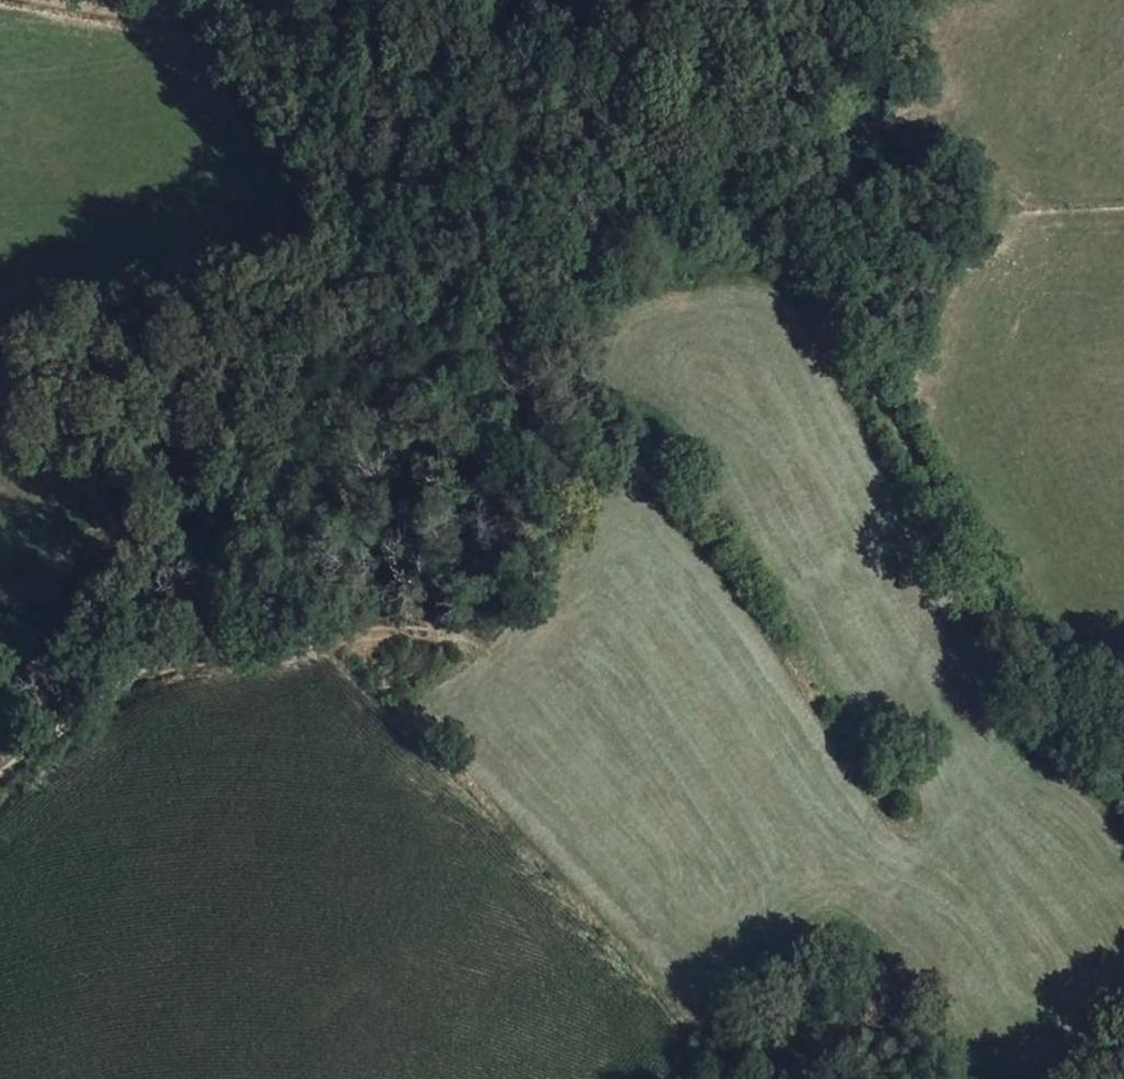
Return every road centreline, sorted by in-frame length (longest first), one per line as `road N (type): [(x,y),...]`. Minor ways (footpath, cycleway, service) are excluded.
road 1 (track): [(0,789),(147,671),(243,529),(552,315),(619,243),(693,183)]
road 2 (track): [(147,671),(353,627),(446,632),(486,655),(750,1078)]
road 3 (track): [(1123,759),(1007,631),(809,268),(693,183)]
road 4 (track): [(48,0),(487,53),(640,138),(693,183)]
road 5 (track): [(693,183),(728,103),(796,32),(845,0)]

